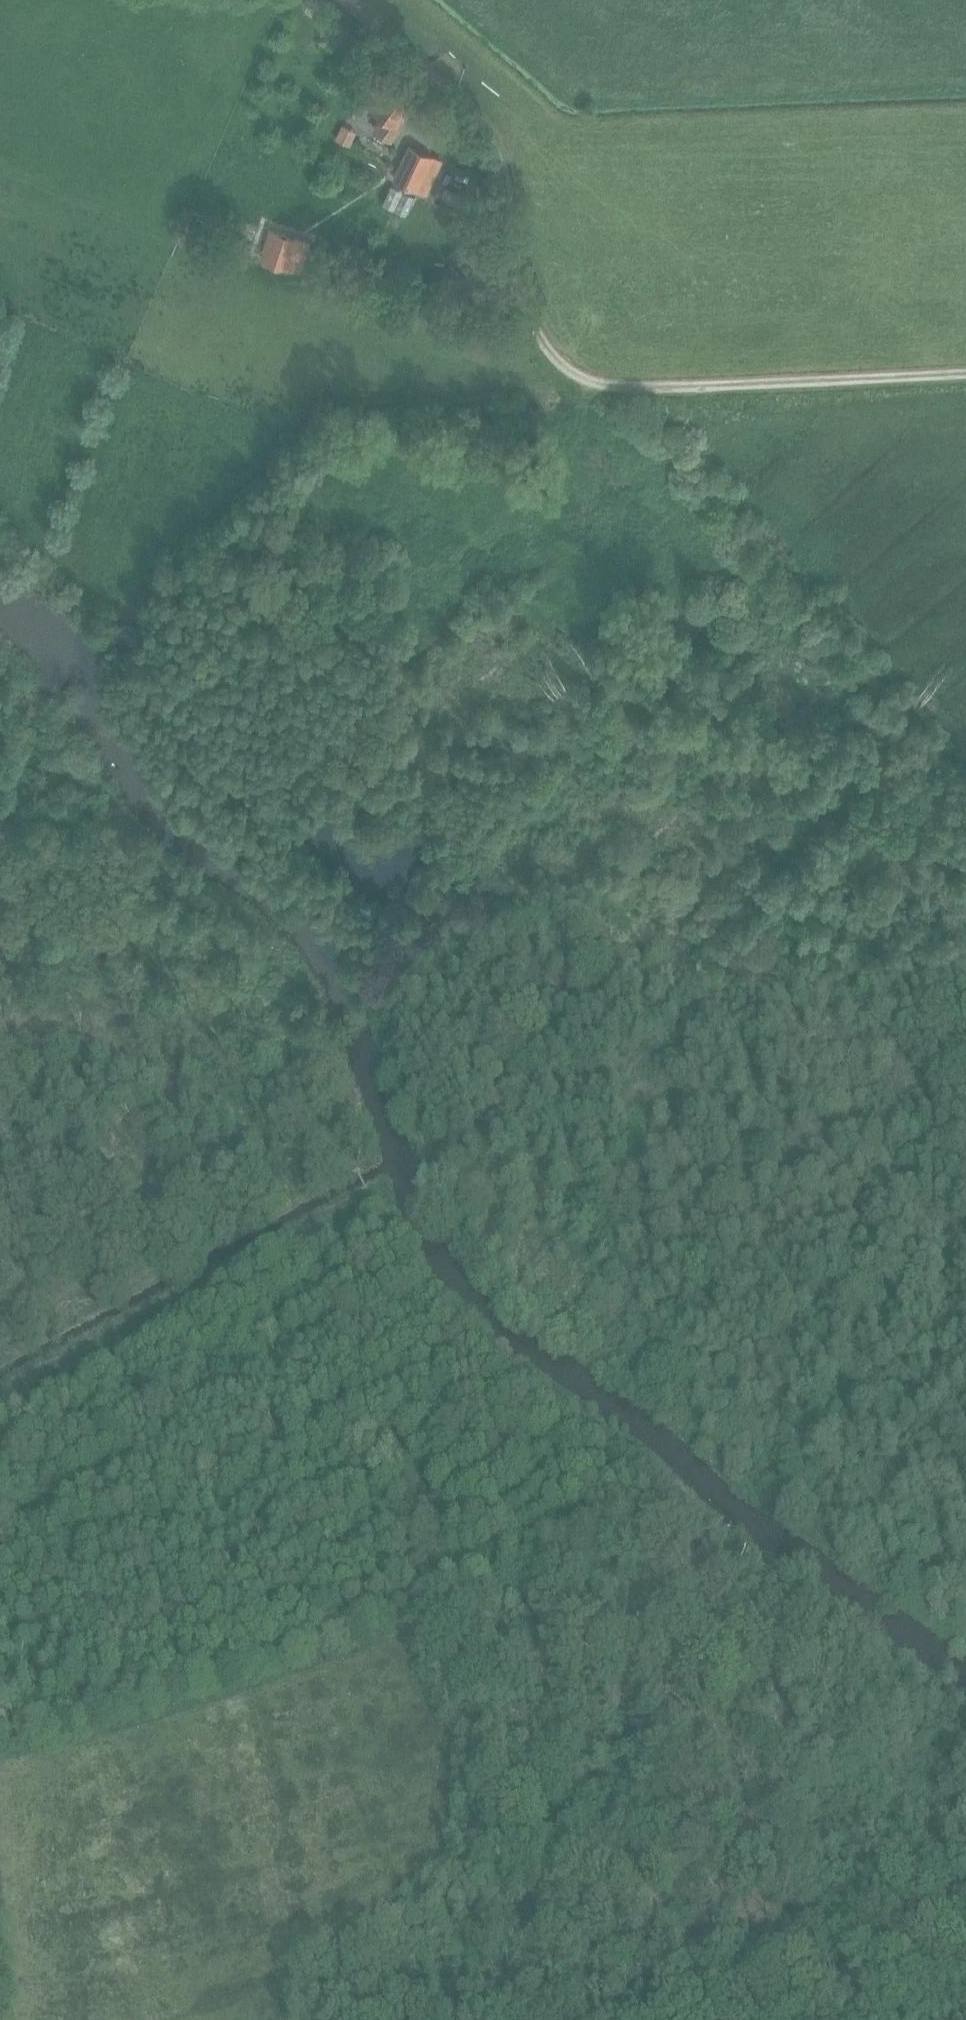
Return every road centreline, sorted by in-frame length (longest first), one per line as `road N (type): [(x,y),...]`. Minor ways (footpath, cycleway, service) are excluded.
road 1 (track): [(965,380),(584,387),(544,357),(497,139),(335,0)]

